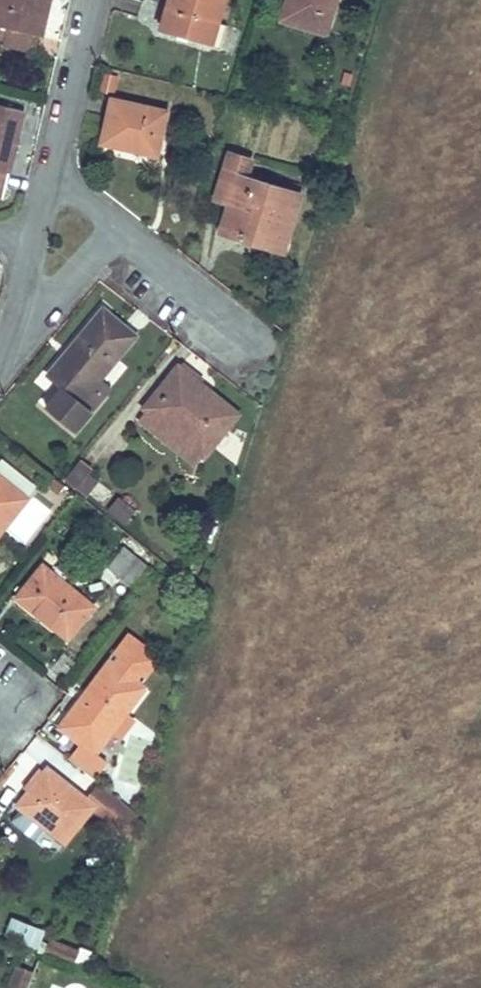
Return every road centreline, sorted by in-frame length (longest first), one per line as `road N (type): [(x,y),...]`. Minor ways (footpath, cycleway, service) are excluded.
road 1 (residential): [(50,175),(91,0)]
road 2 (residential): [(252,339),(118,227)]
road 3 (residential): [(13,337),(118,227)]

